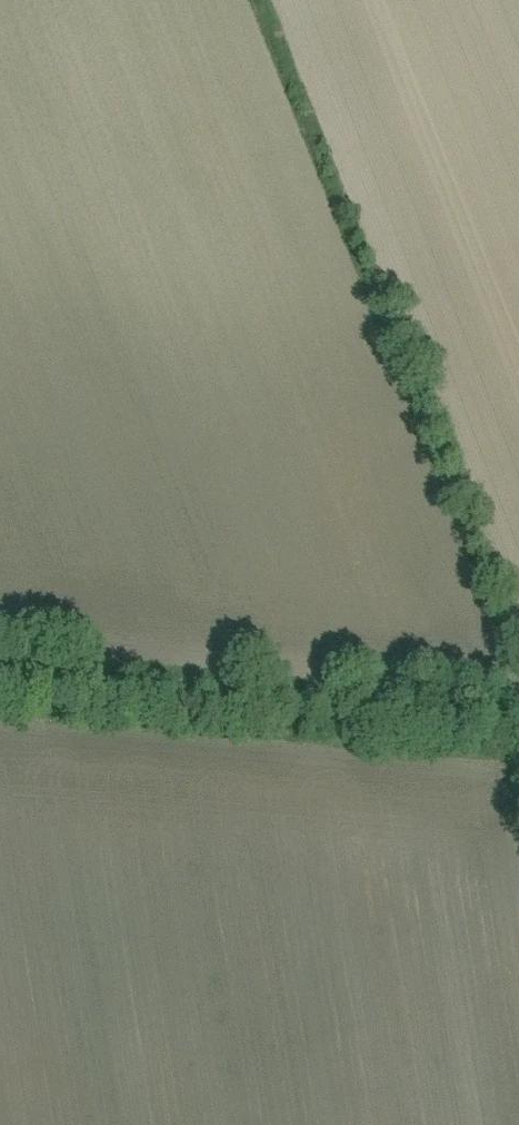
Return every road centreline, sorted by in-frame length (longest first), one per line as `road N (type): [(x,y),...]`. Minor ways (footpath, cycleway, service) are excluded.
road 1 (unclassified): [(518,712),(0,664)]

